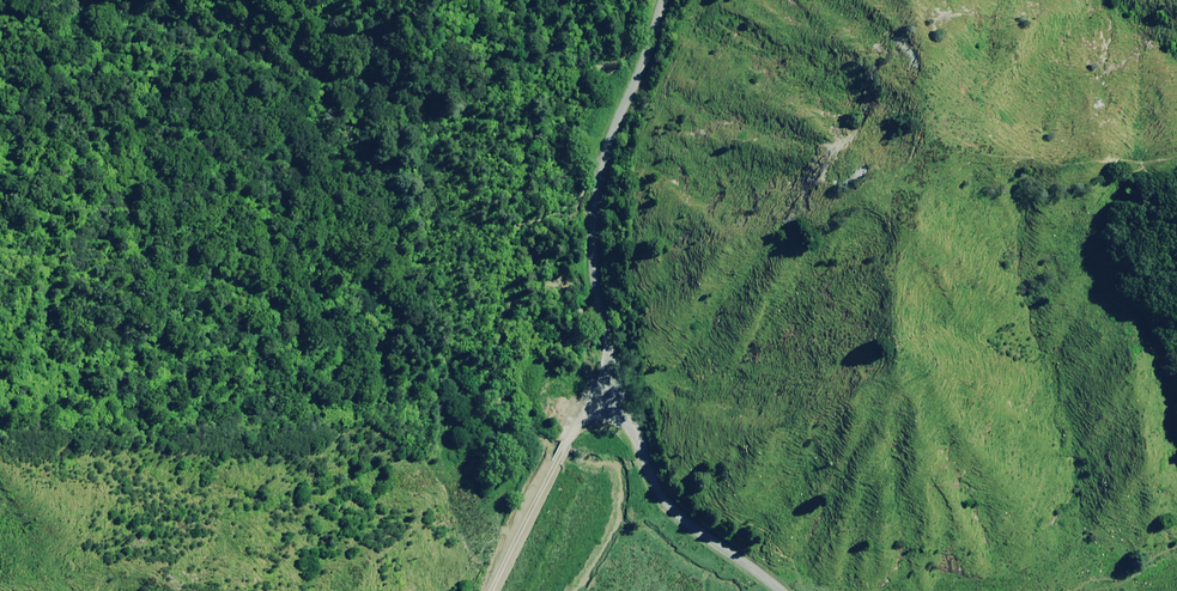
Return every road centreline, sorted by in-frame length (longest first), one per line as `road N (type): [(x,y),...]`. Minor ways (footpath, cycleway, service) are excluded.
road 1 (tertiary): [(658,0),(597,125),(590,200),(601,404)]
road 2 (tertiary): [(601,404),(645,492),(784,590)]
road 3 (tertiary): [(493,590),(565,445),(601,404)]

